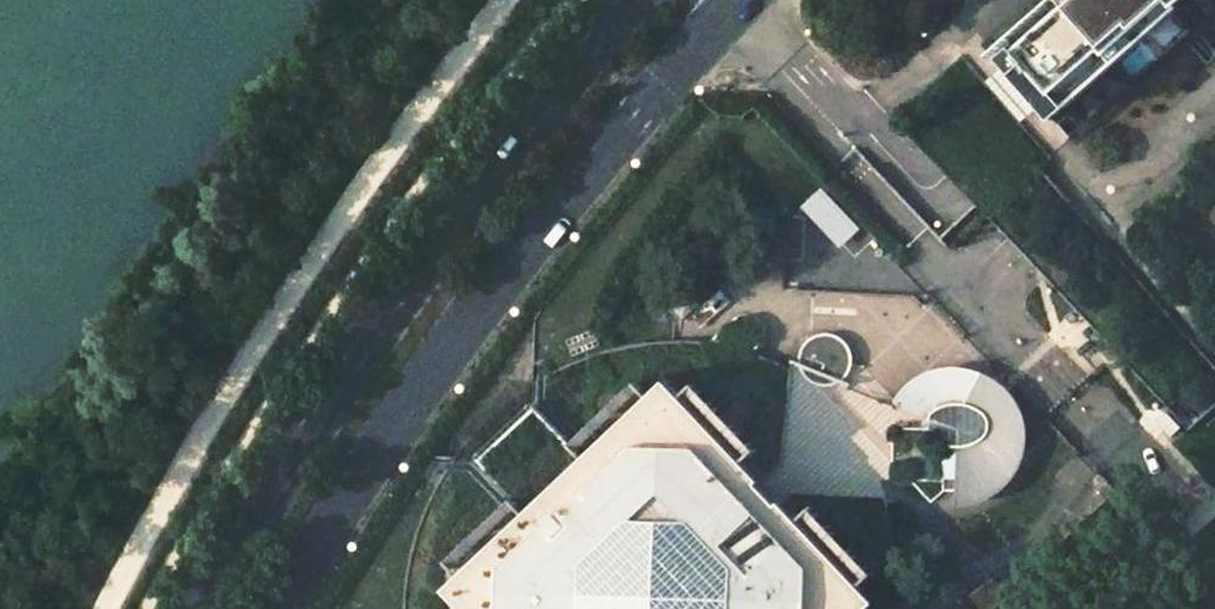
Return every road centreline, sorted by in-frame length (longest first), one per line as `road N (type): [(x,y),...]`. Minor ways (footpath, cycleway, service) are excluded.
road 1 (primary): [(274,608),(339,499),(559,204),(737,0)]
road 2 (primary): [(631,0),(401,294),(202,608)]

